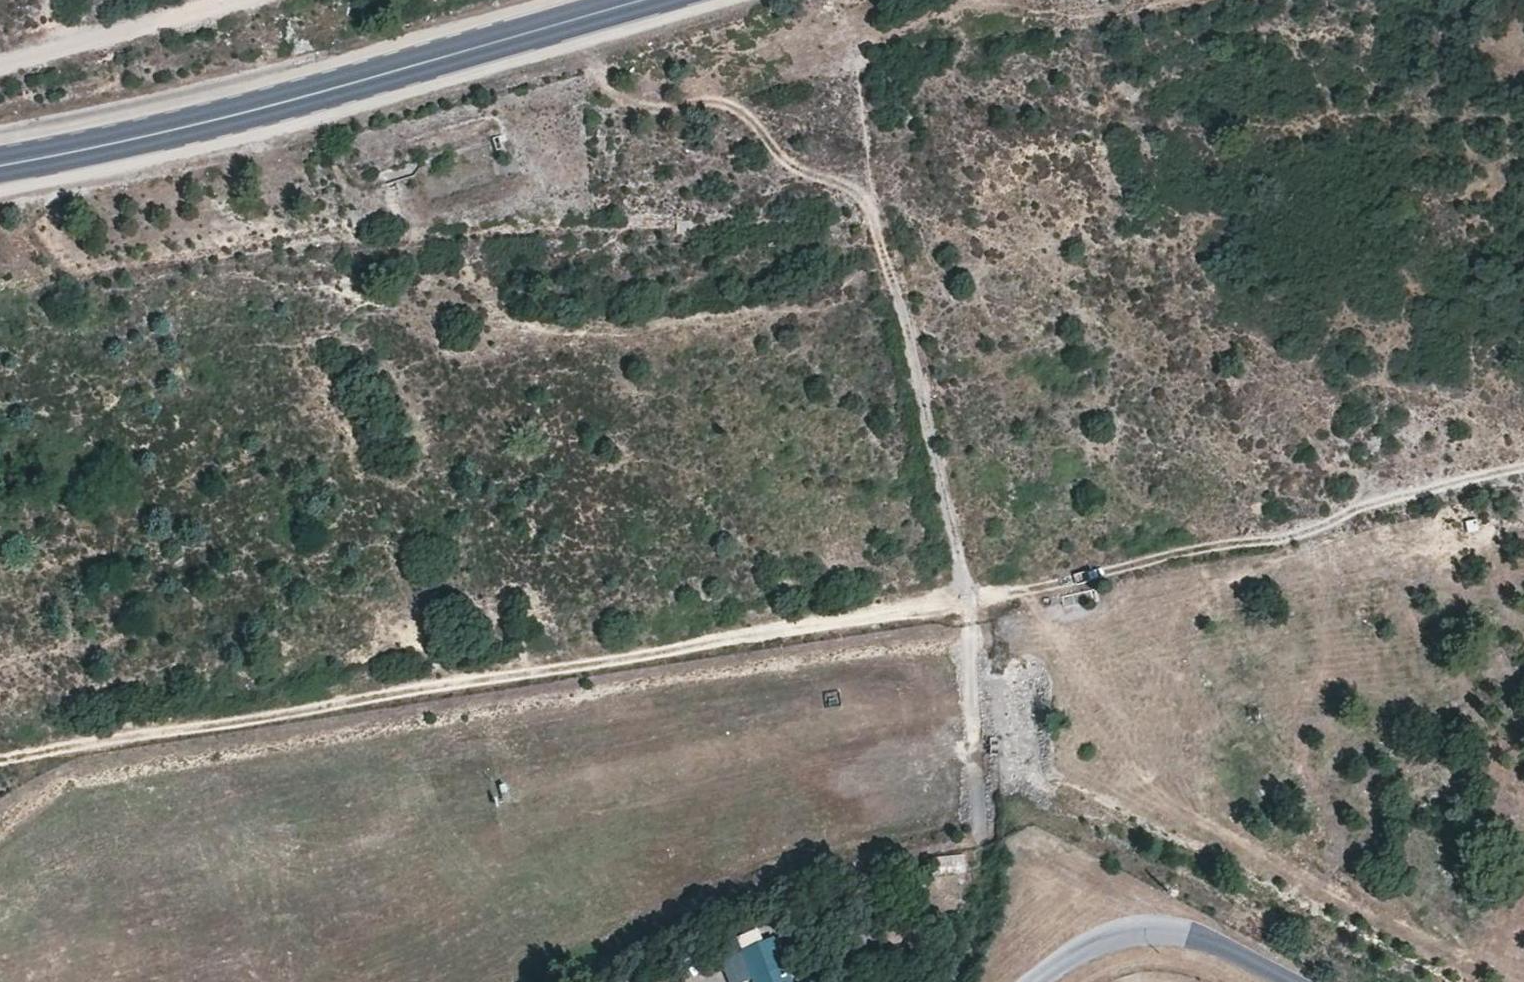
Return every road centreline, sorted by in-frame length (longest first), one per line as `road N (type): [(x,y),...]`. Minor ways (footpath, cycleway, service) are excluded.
road 1 (track): [(0,753),(63,736),(619,657),(852,609),(971,598),(1275,541),(1523,461)]
road 2 (primary): [(643,0),(241,112),(0,163)]
road 3 (track): [(0,72),(306,0)]

